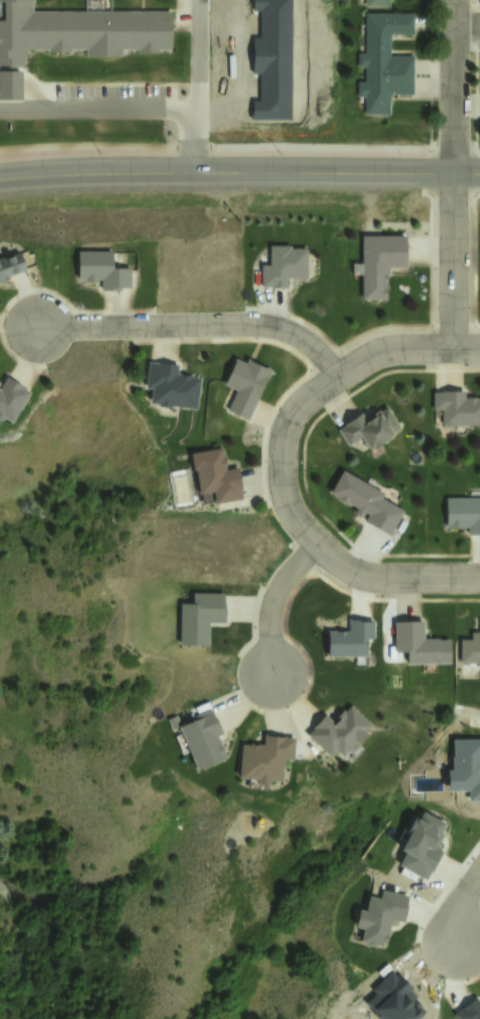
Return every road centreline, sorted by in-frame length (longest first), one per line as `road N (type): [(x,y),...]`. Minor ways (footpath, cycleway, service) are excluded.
road 1 (residential): [(479,581),(370,581),(316,544),(288,490),(285,444),(307,399),(379,347),(479,341)]
road 2 (tertiary): [(0,179),(479,173)]
road 3 (residential): [(450,0),(455,341)]
road 4 (residential): [(32,329),(268,323),(292,332),(335,374)]
road 5 (residential): [(270,669),(275,599),(316,544)]

